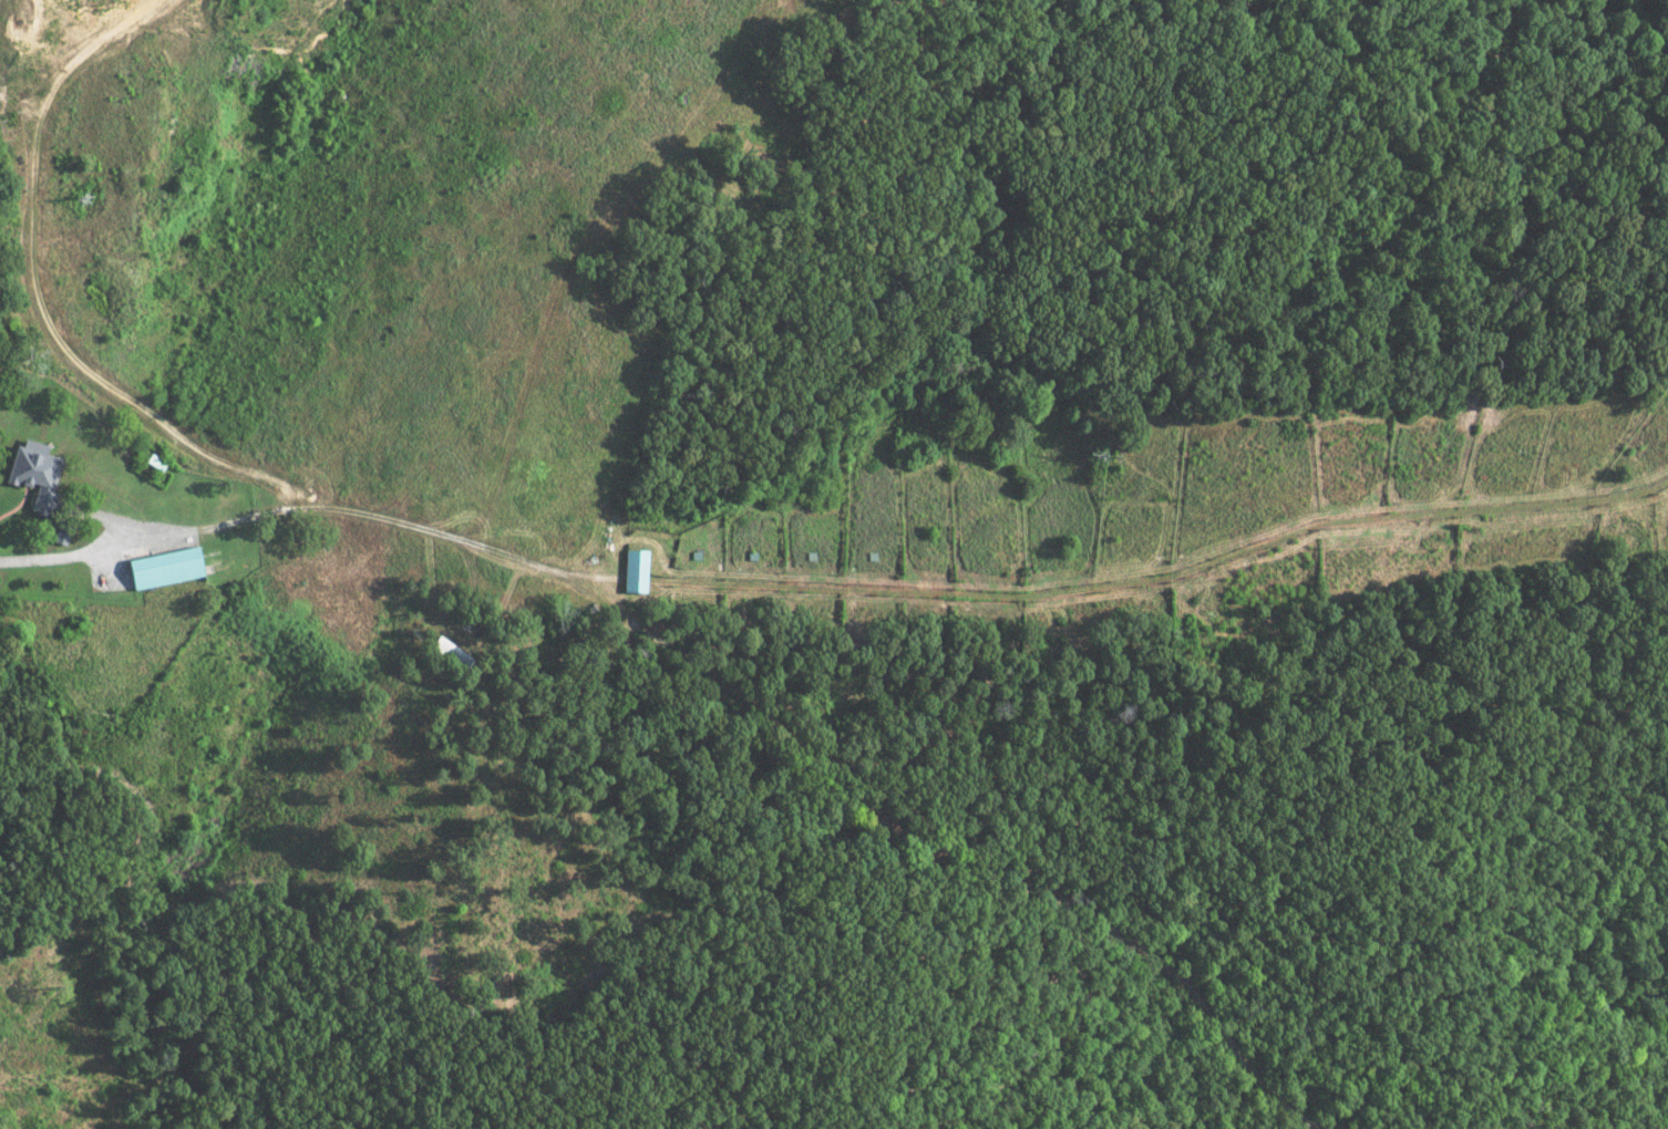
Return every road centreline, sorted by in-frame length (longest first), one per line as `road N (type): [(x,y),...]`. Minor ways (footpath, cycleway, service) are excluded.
road 1 (track): [(303,508),(272,479),(213,459),(100,382),(42,318),(27,256),(37,121),(51,83),(78,53),(150,0)]
road 2 (residential): [(0,560),(194,532)]

